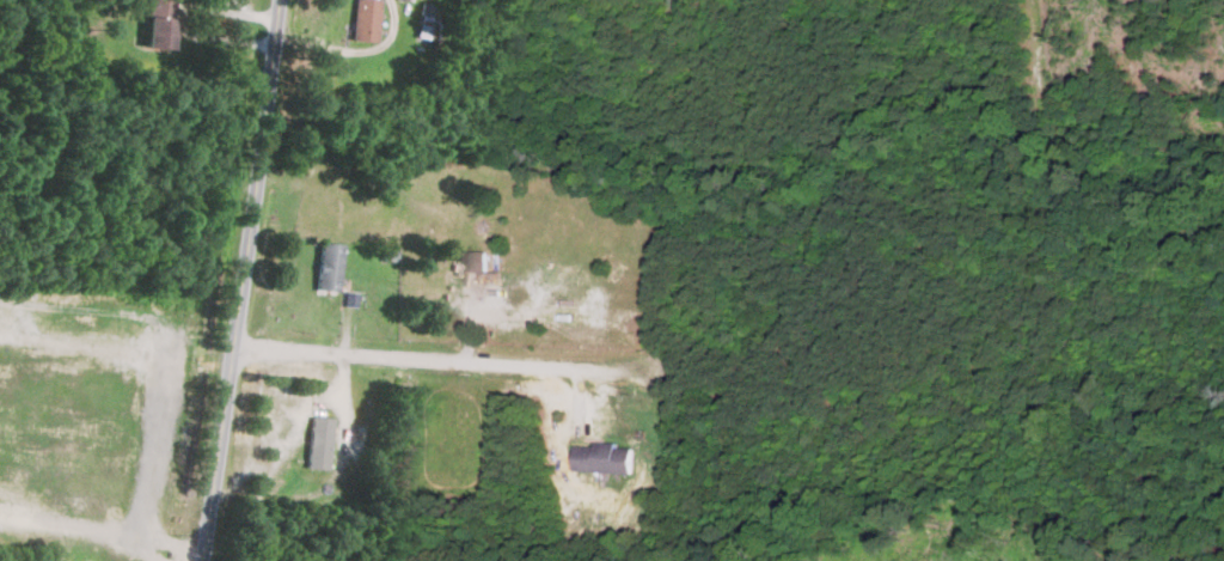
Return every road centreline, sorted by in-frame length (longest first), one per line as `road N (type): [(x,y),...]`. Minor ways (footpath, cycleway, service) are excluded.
road 1 (residential): [(234,352),(857,382)]
road 2 (residential): [(203,560),(273,0)]

